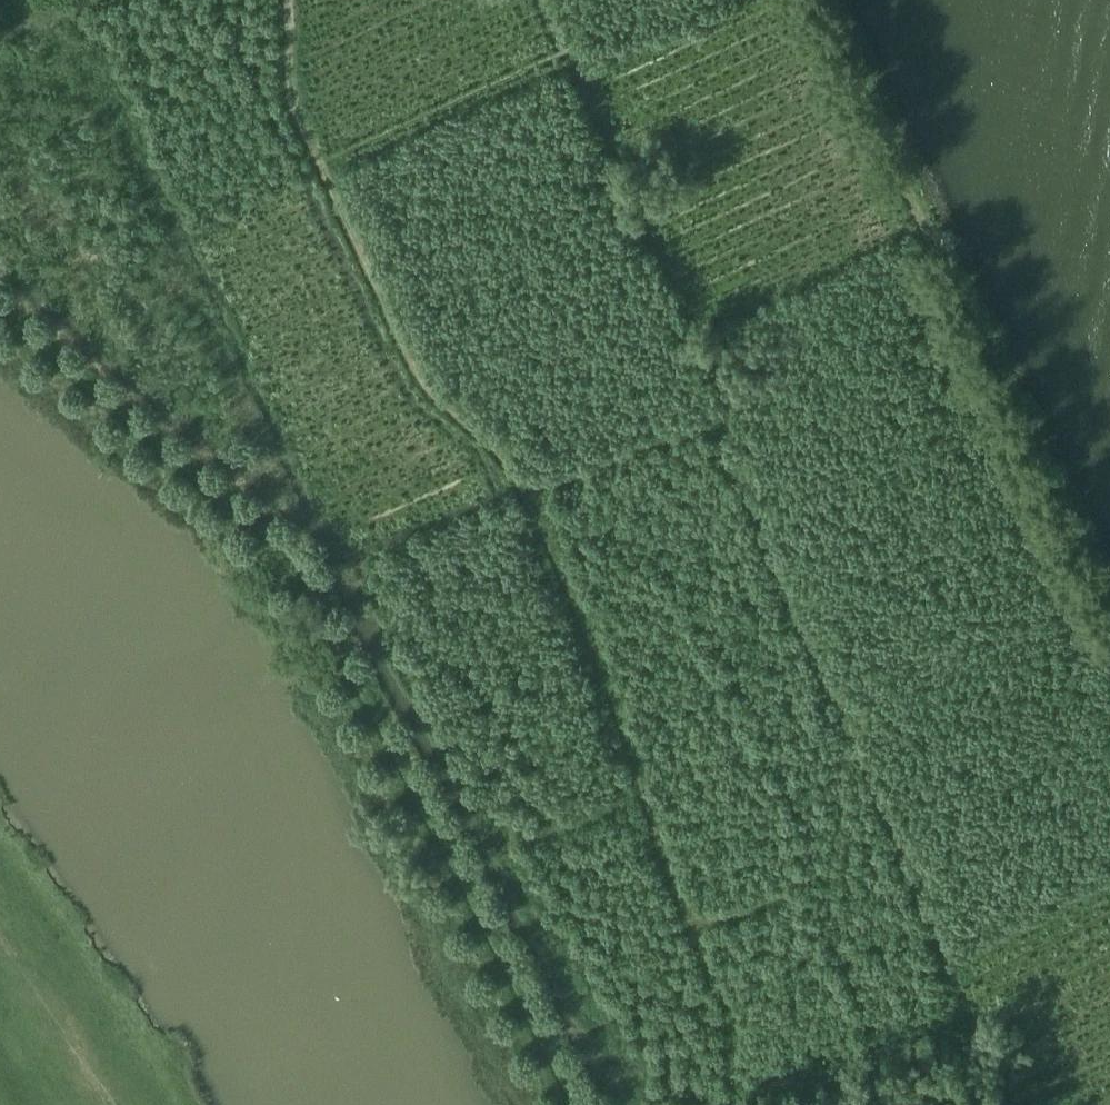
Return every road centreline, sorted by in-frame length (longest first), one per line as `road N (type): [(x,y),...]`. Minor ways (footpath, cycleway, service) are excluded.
road 1 (track): [(0,317),(286,553),(571,1104)]
road 2 (track): [(319,163),(412,363),(439,400),(496,449),(533,512),(629,741),(701,961)]
road 3 (track): [(818,0),(1109,615)]
road 4 (track): [(293,15),(290,87),(319,163)]

